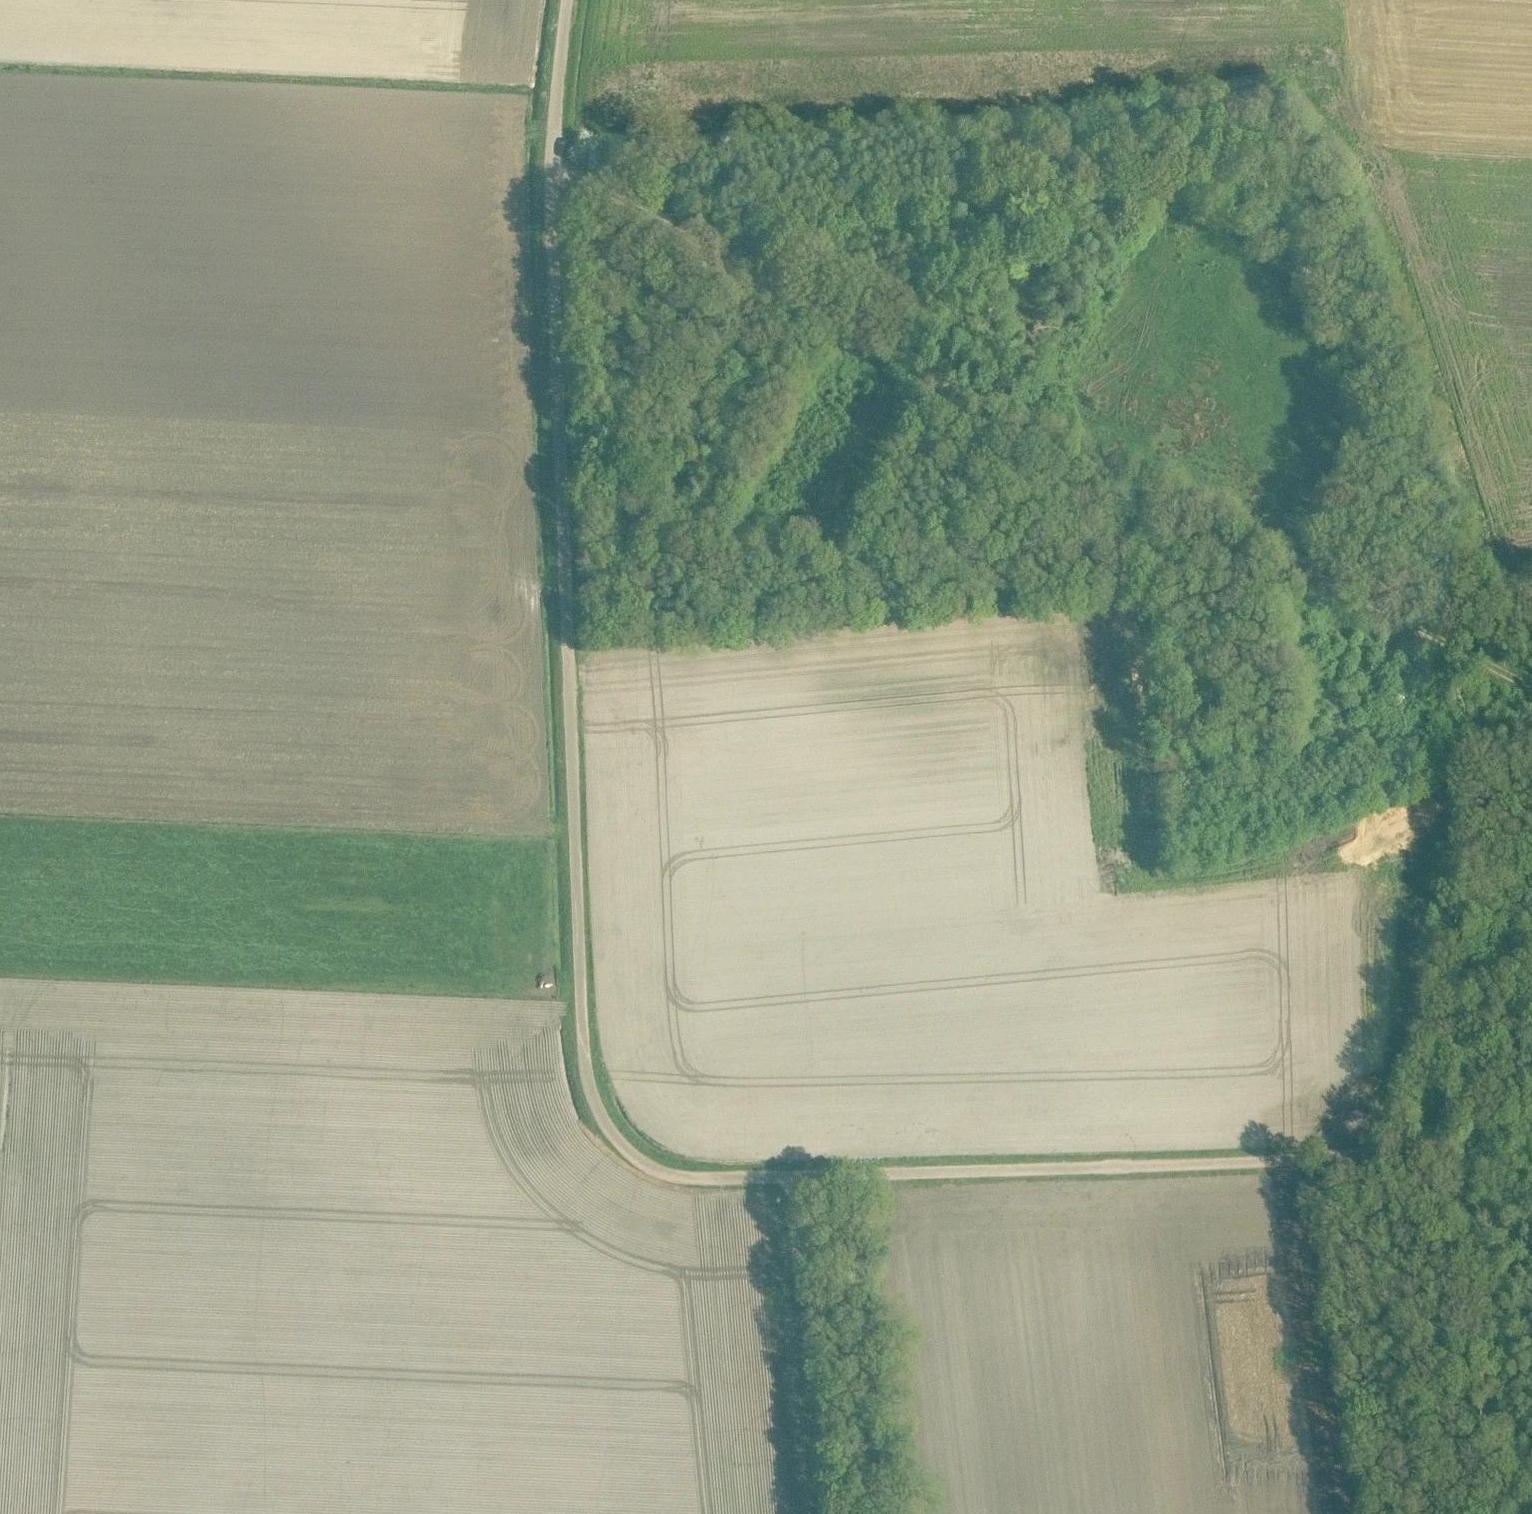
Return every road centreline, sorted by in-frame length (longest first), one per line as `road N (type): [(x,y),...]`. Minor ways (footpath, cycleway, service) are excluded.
road 1 (unclassified): [(1531,1132),(1355,1157),(707,1180),(643,1166),(622,1148),(599,1115),(584,1050),(551,193),(568,0)]
road 2 (track): [(551,169),(1531,690)]

